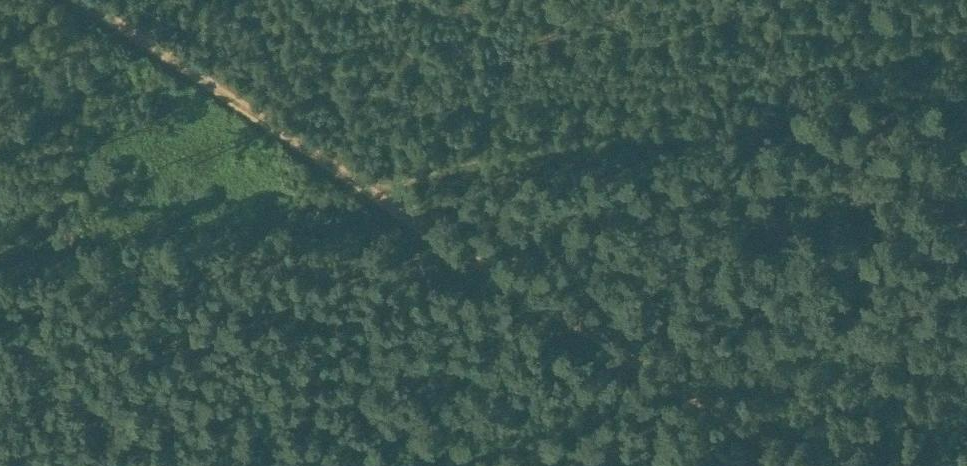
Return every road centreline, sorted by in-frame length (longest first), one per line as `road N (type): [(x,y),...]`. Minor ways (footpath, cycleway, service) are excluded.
road 1 (track): [(369,176),(966,72)]
road 2 (track): [(369,176),(821,465)]
road 3 (track): [(109,0),(369,176)]
road 4 (track): [(496,465),(449,311),(431,215)]

